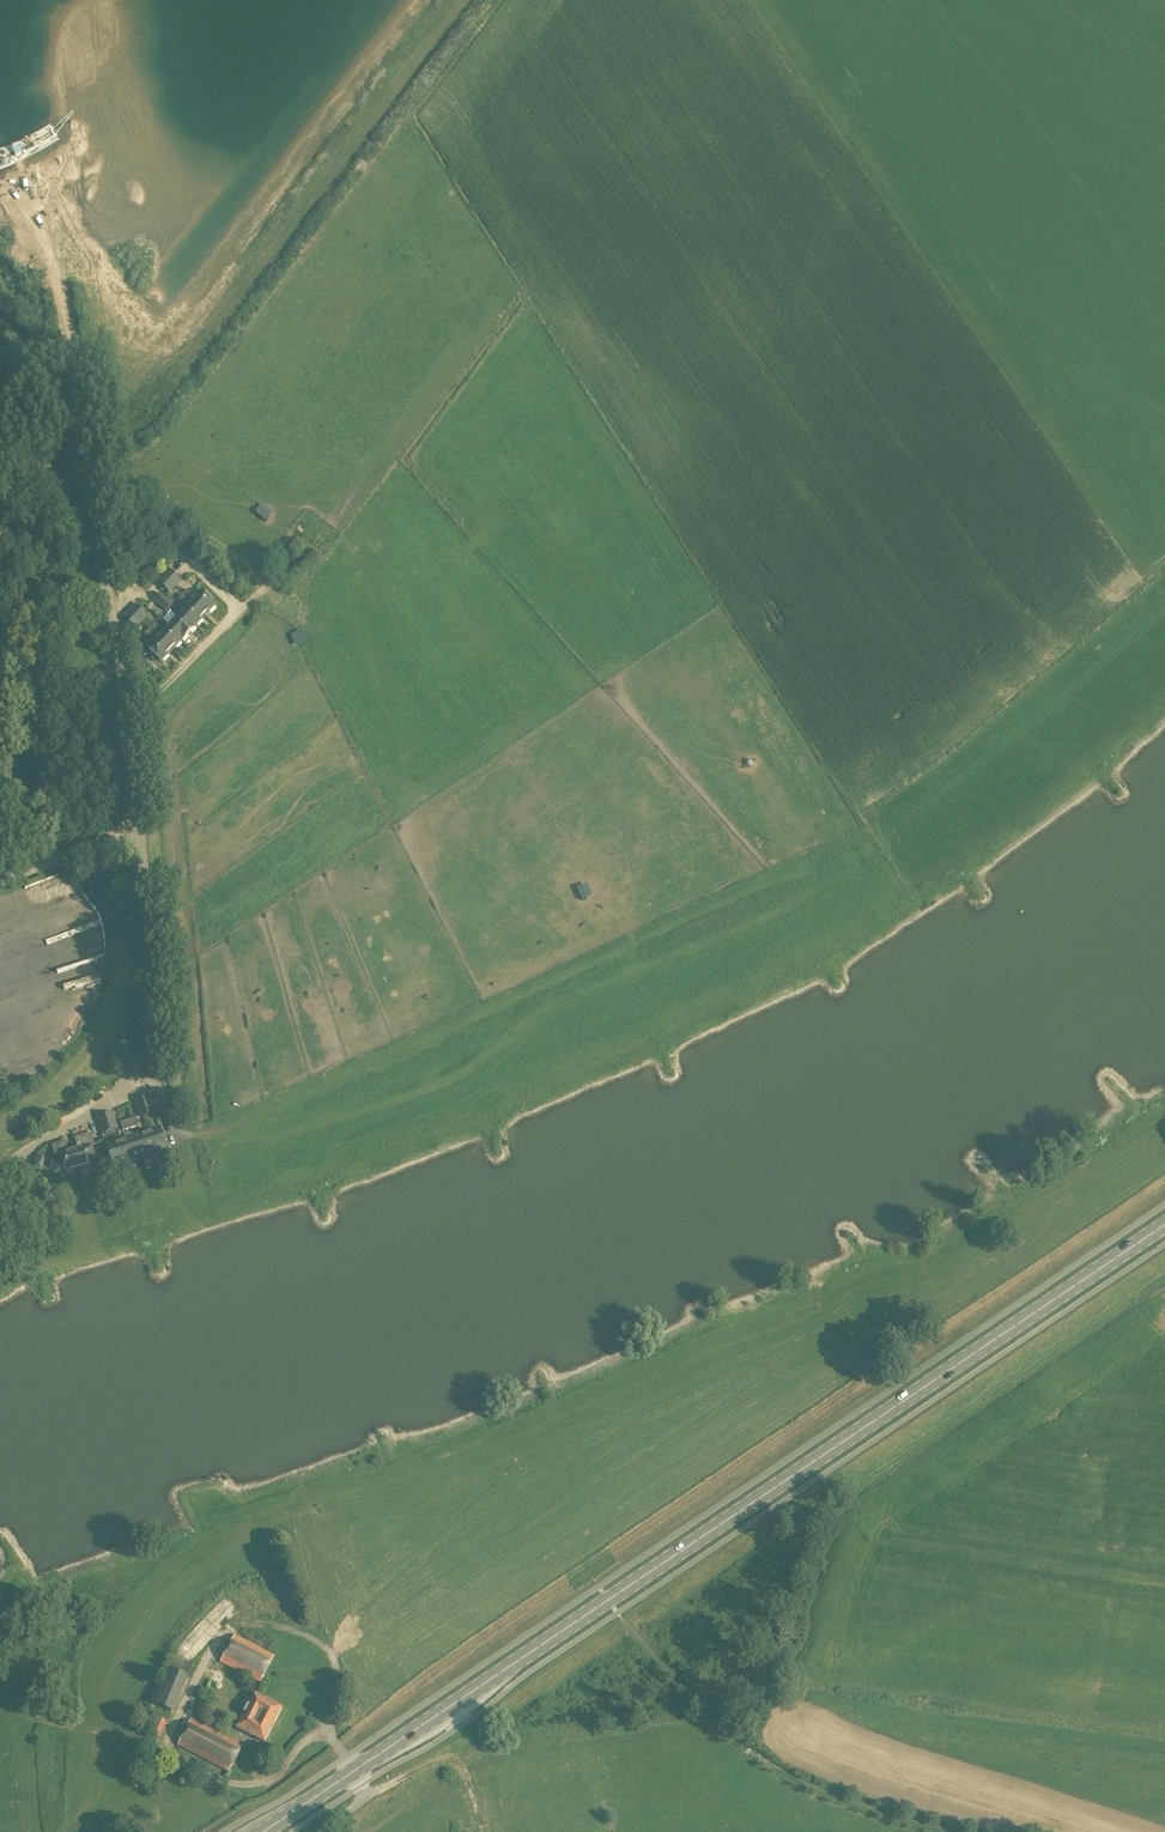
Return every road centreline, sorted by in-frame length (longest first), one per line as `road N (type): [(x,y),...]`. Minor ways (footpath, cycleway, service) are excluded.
road 1 (primary): [(265,1831),(1164,1228)]
road 2 (track): [(134,1075),(162,1083),(168,1119),(192,1134),(873,829)]
road 3 (unclassified): [(48,216),(131,721),(137,828)]
road 4 (unclassified): [(137,828),(154,1005),(147,1053),(123,1096),(36,1140),(0,1186)]
road 5 (unclassified): [(0,880),(137,828)]

